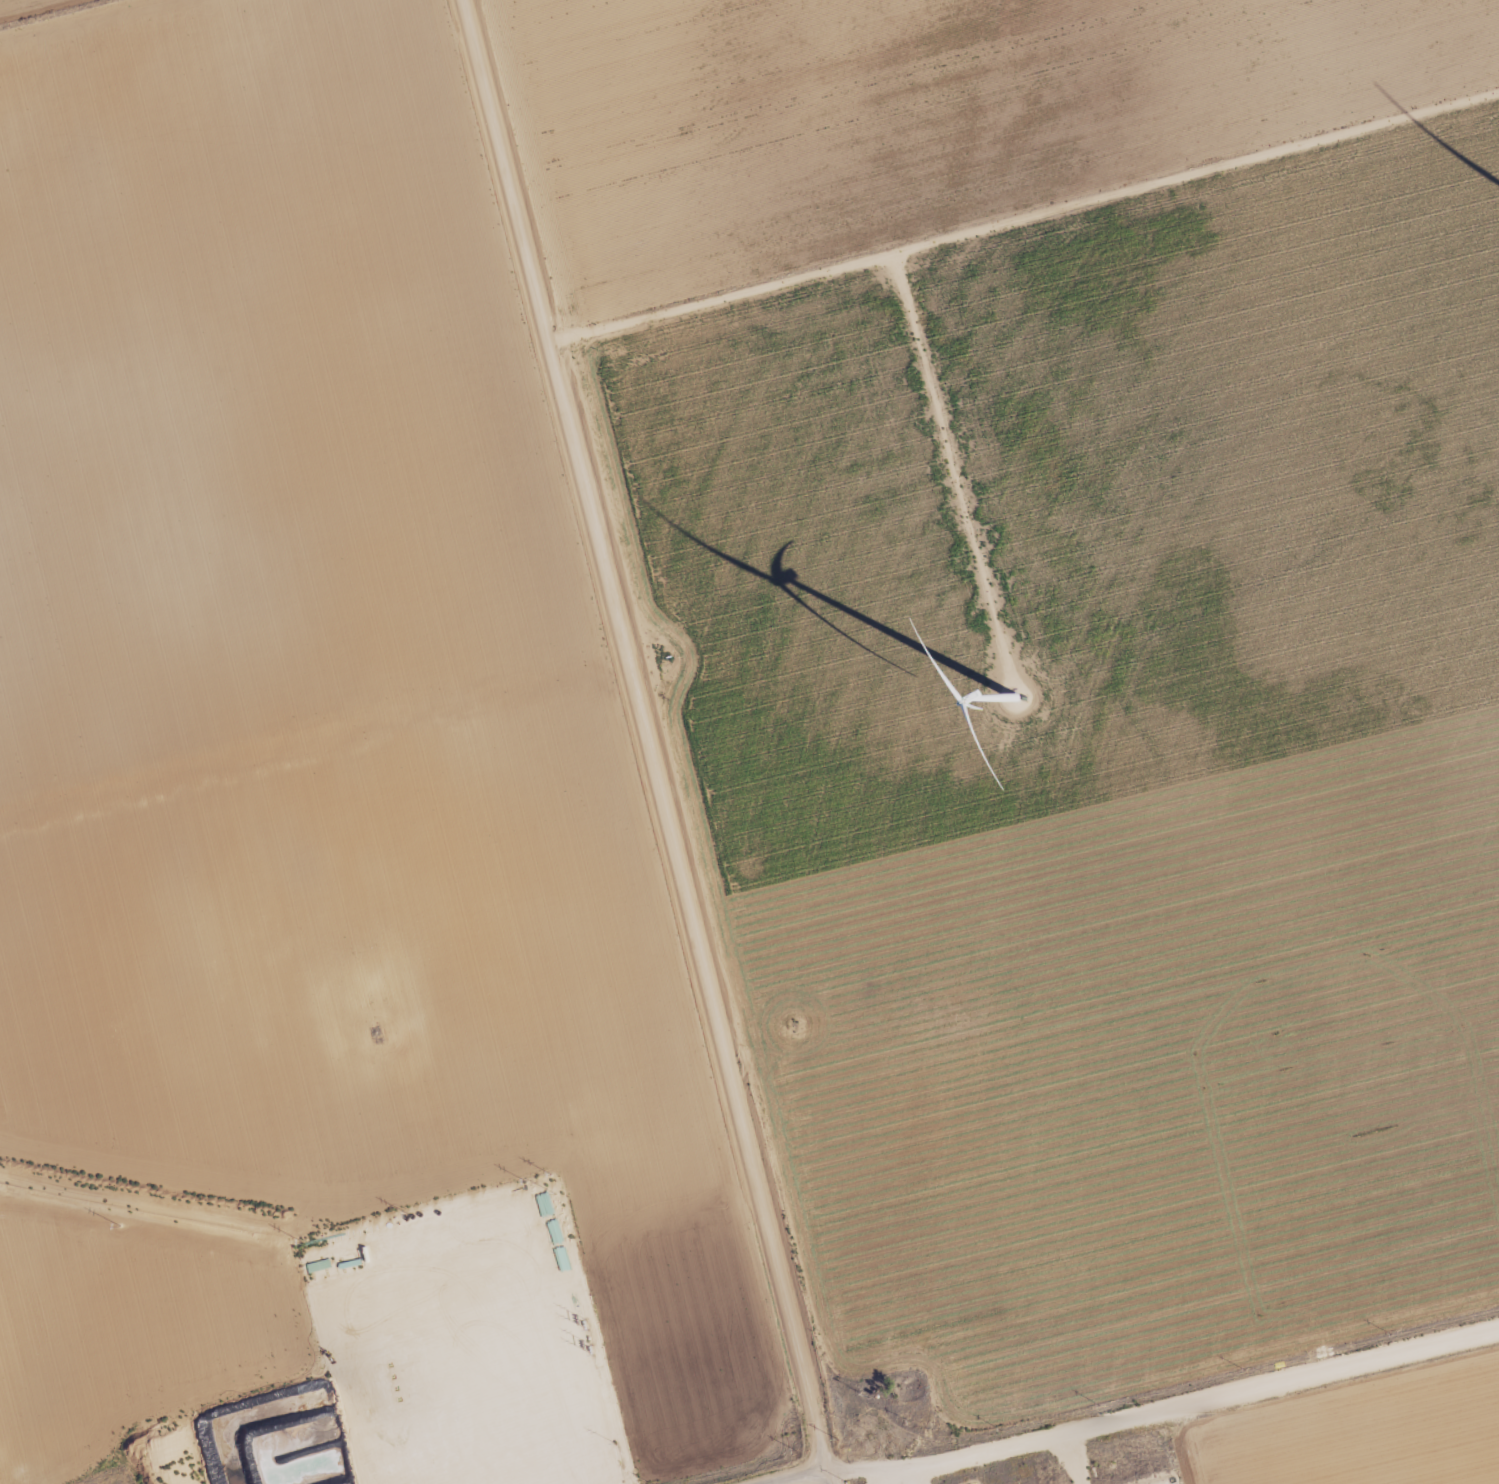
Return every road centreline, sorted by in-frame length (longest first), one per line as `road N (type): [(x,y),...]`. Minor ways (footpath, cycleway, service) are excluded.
road 1 (residential): [(830,1483),(462,0)]

